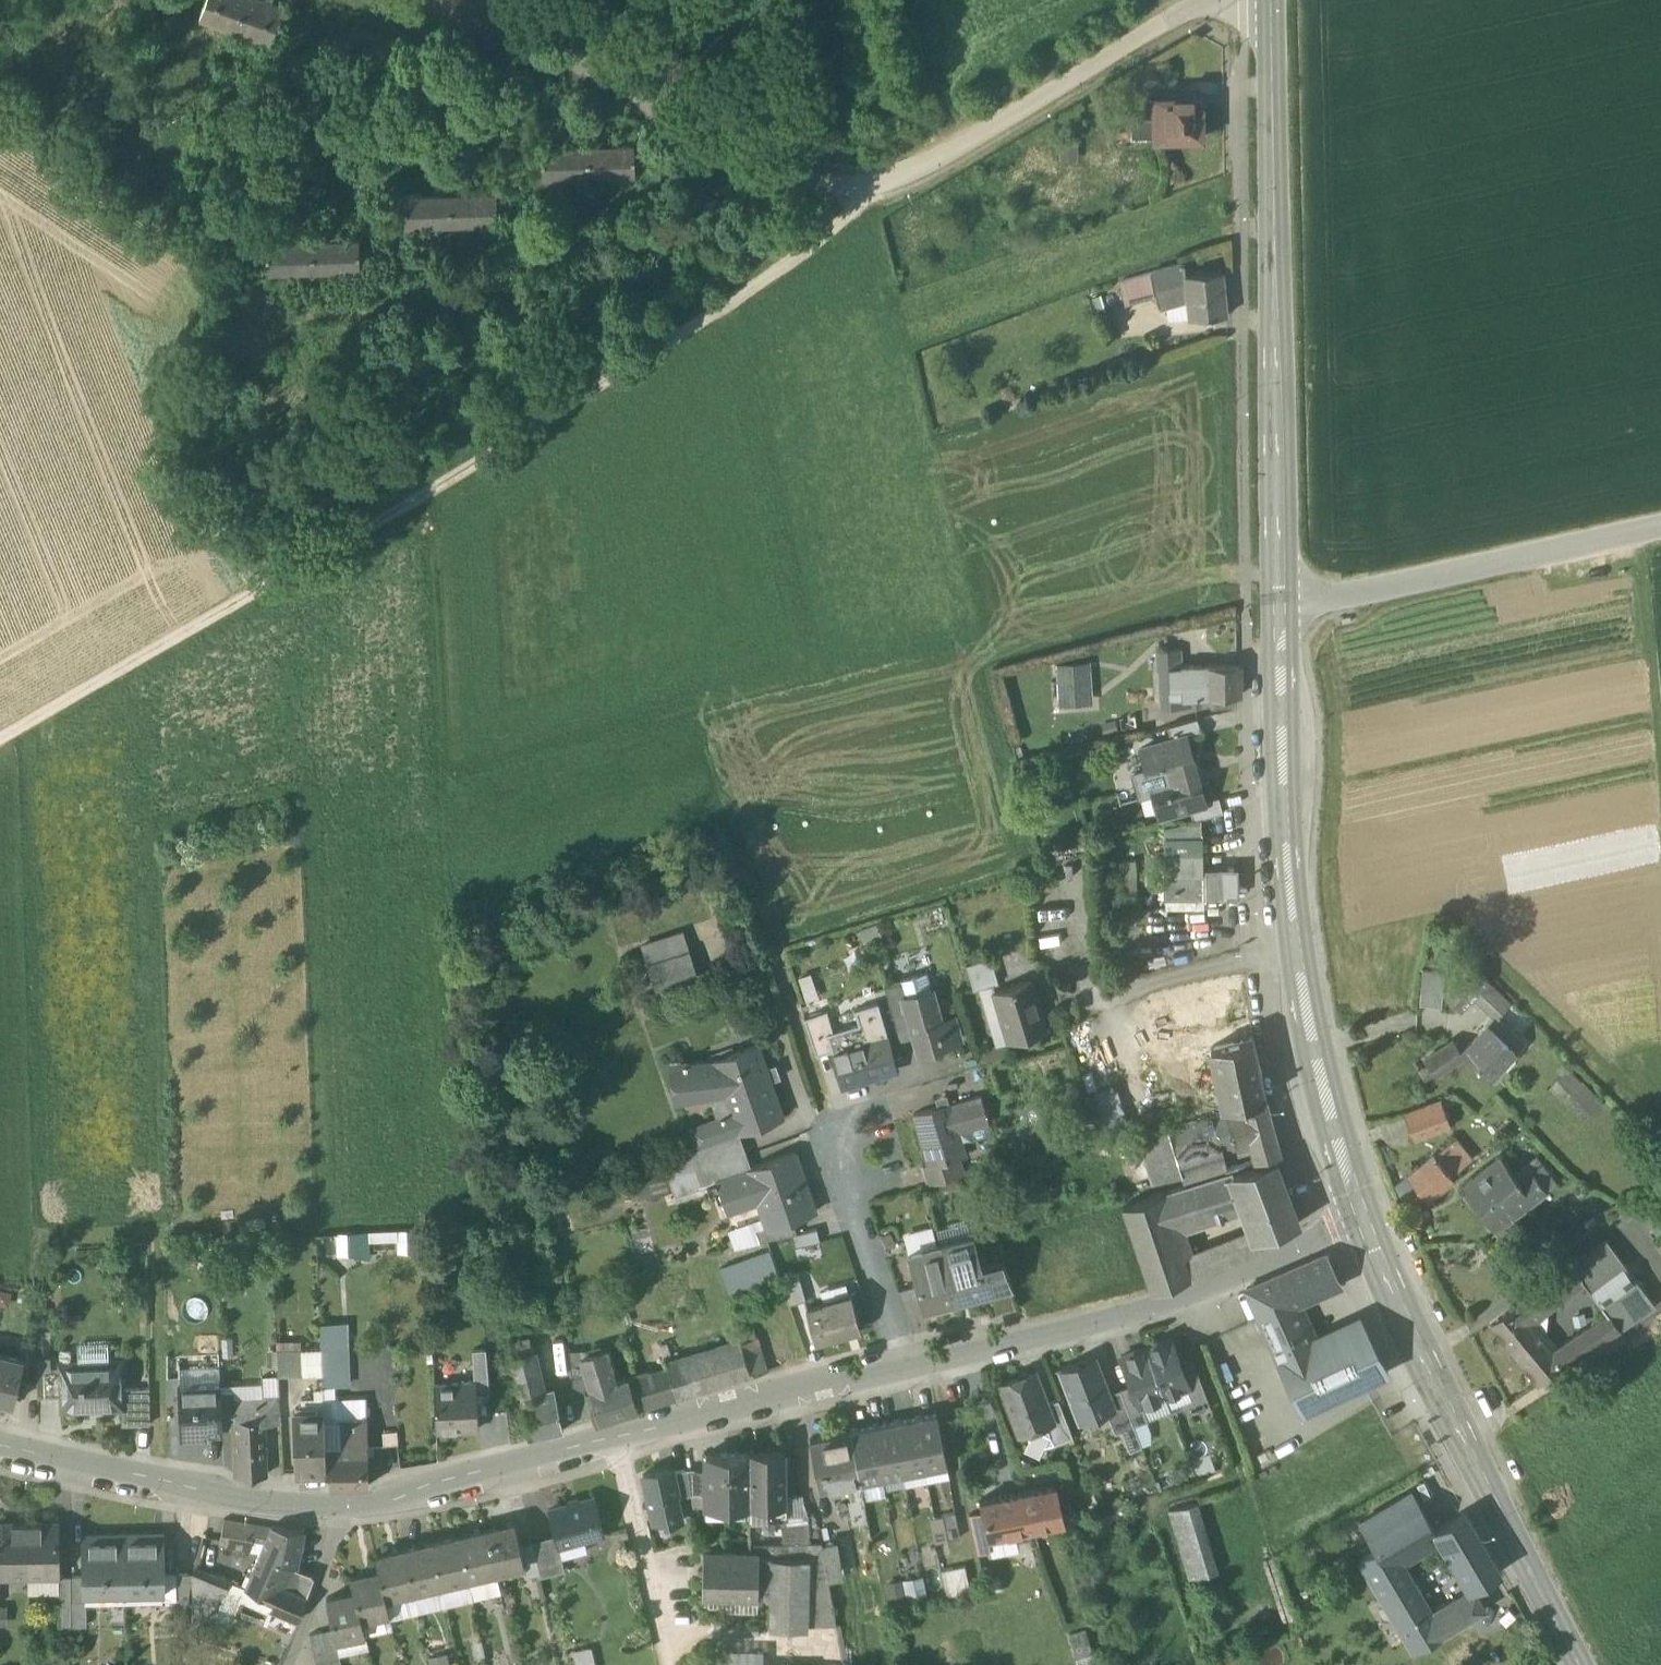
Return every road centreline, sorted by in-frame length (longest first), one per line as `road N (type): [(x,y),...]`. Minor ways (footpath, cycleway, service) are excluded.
road 1 (track): [(861,186),(811,247),(431,495),(0,741)]
road 2 (secondary): [(1361,1225),(1301,1046),(1282,917),(1277,613)]
road 3 (secondary): [(1277,613),(1270,0)]
road 4 (residential): [(1204,0),(910,171),(833,186),(752,162)]
road 5 (secondary): [(1579,1664),(1361,1225)]
road 6 (tertiary): [(907,1366),(1179,1300),(1361,1225)]
road 7 (tertiary): [(1277,613),(1660,528)]
road 8 (tertiary): [(0,1445),(238,1500),(342,1508)]
road 9 (tertiary): [(619,1437),(907,1366)]
road 10 (tertiary): [(342,1508),(394,1501),(619,1437)]
road 11 (track): [(424,499),(447,779)]
road 12 (residential): [(907,1366),(827,1125)]
road 13 (residential): [(619,1437),(669,1664)]
road 14 (residential): [(827,1125),(1014,1065)]
road 15 (residential): [(342,1508),(288,1664)]

